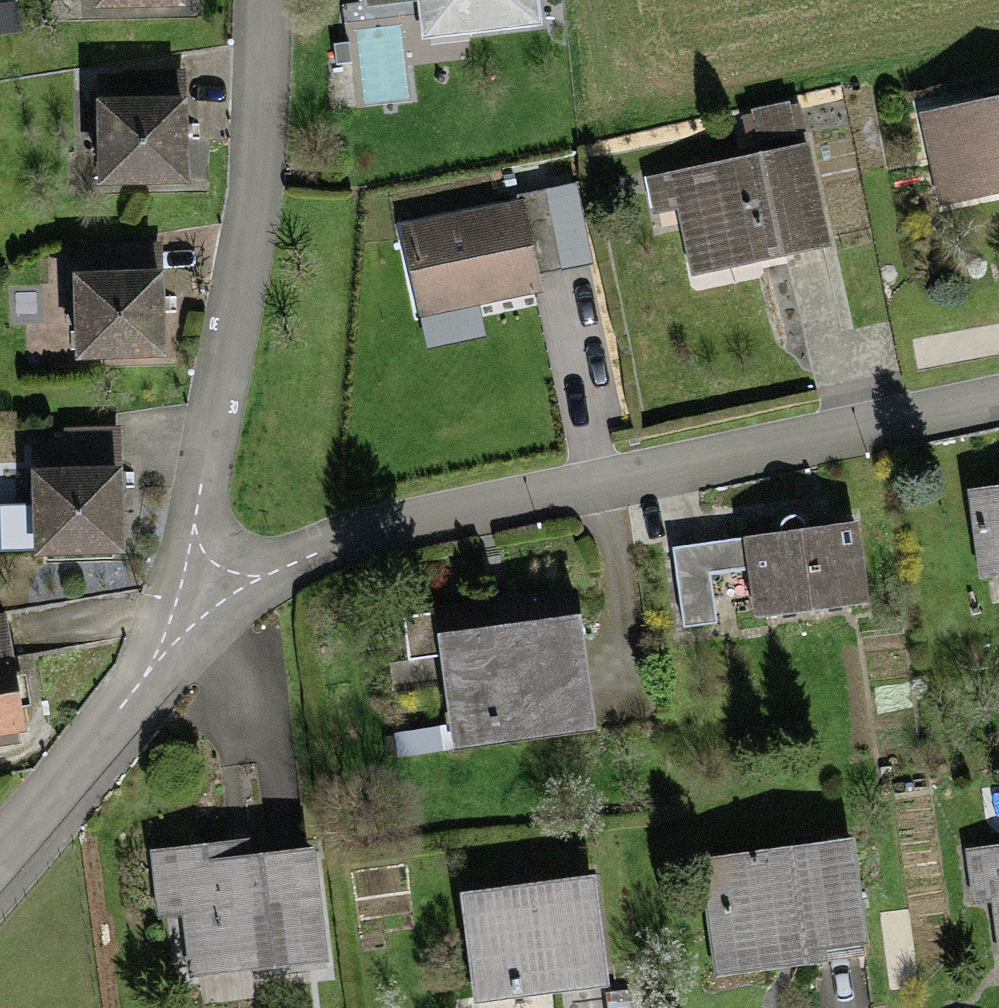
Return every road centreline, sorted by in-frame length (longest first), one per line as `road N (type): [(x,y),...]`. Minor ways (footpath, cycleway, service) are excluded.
road 1 (residential): [(998,392),(418,518),(260,564),(194,569)]
road 2 (residential): [(194,569),(257,173),(265,0)]
road 3 (residential): [(0,852),(168,641),(194,569)]

